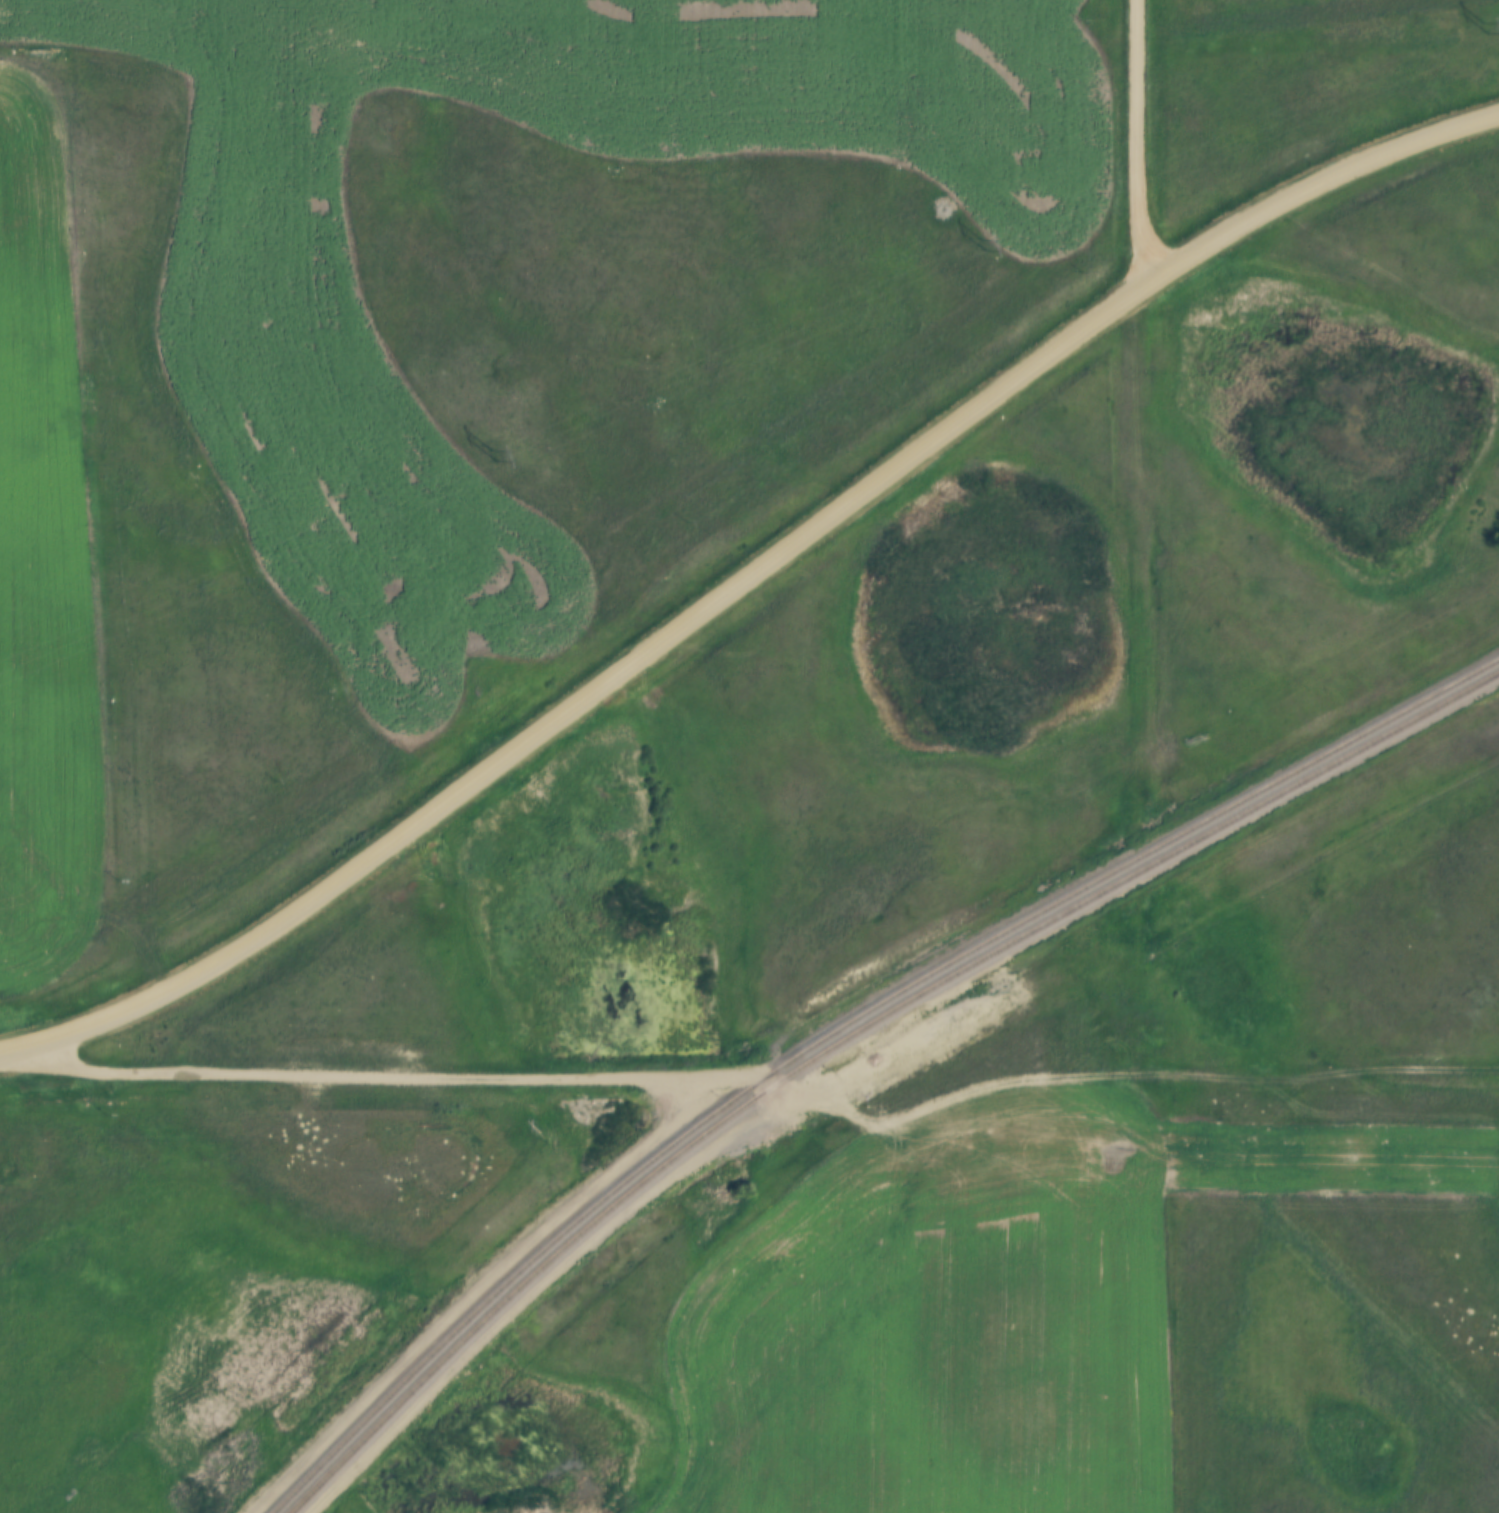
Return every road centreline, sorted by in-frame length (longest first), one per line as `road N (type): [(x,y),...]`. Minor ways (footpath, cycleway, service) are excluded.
road 1 (tertiary): [(1498,119),(1389,154),(1258,217),(1144,286),(311,905),(173,989),(37,1047)]
road 2 (track): [(873,1127),(1027,1083),(1320,1079),(1368,1070),(1498,1074)]
road 3 (track): [(873,1127),(838,1191),(728,1344),(680,1512)]

